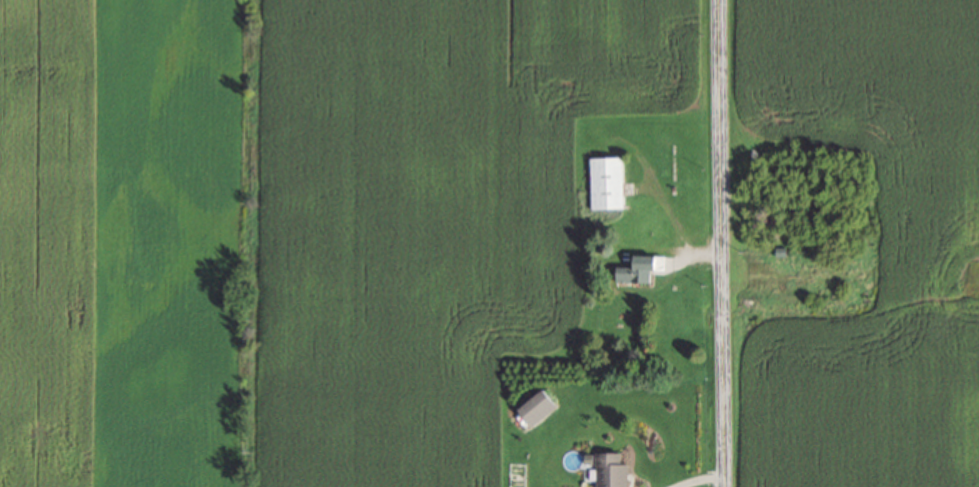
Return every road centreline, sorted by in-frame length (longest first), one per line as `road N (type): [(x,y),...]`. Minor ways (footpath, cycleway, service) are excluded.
road 1 (tertiary): [(723,486),(718,0)]

